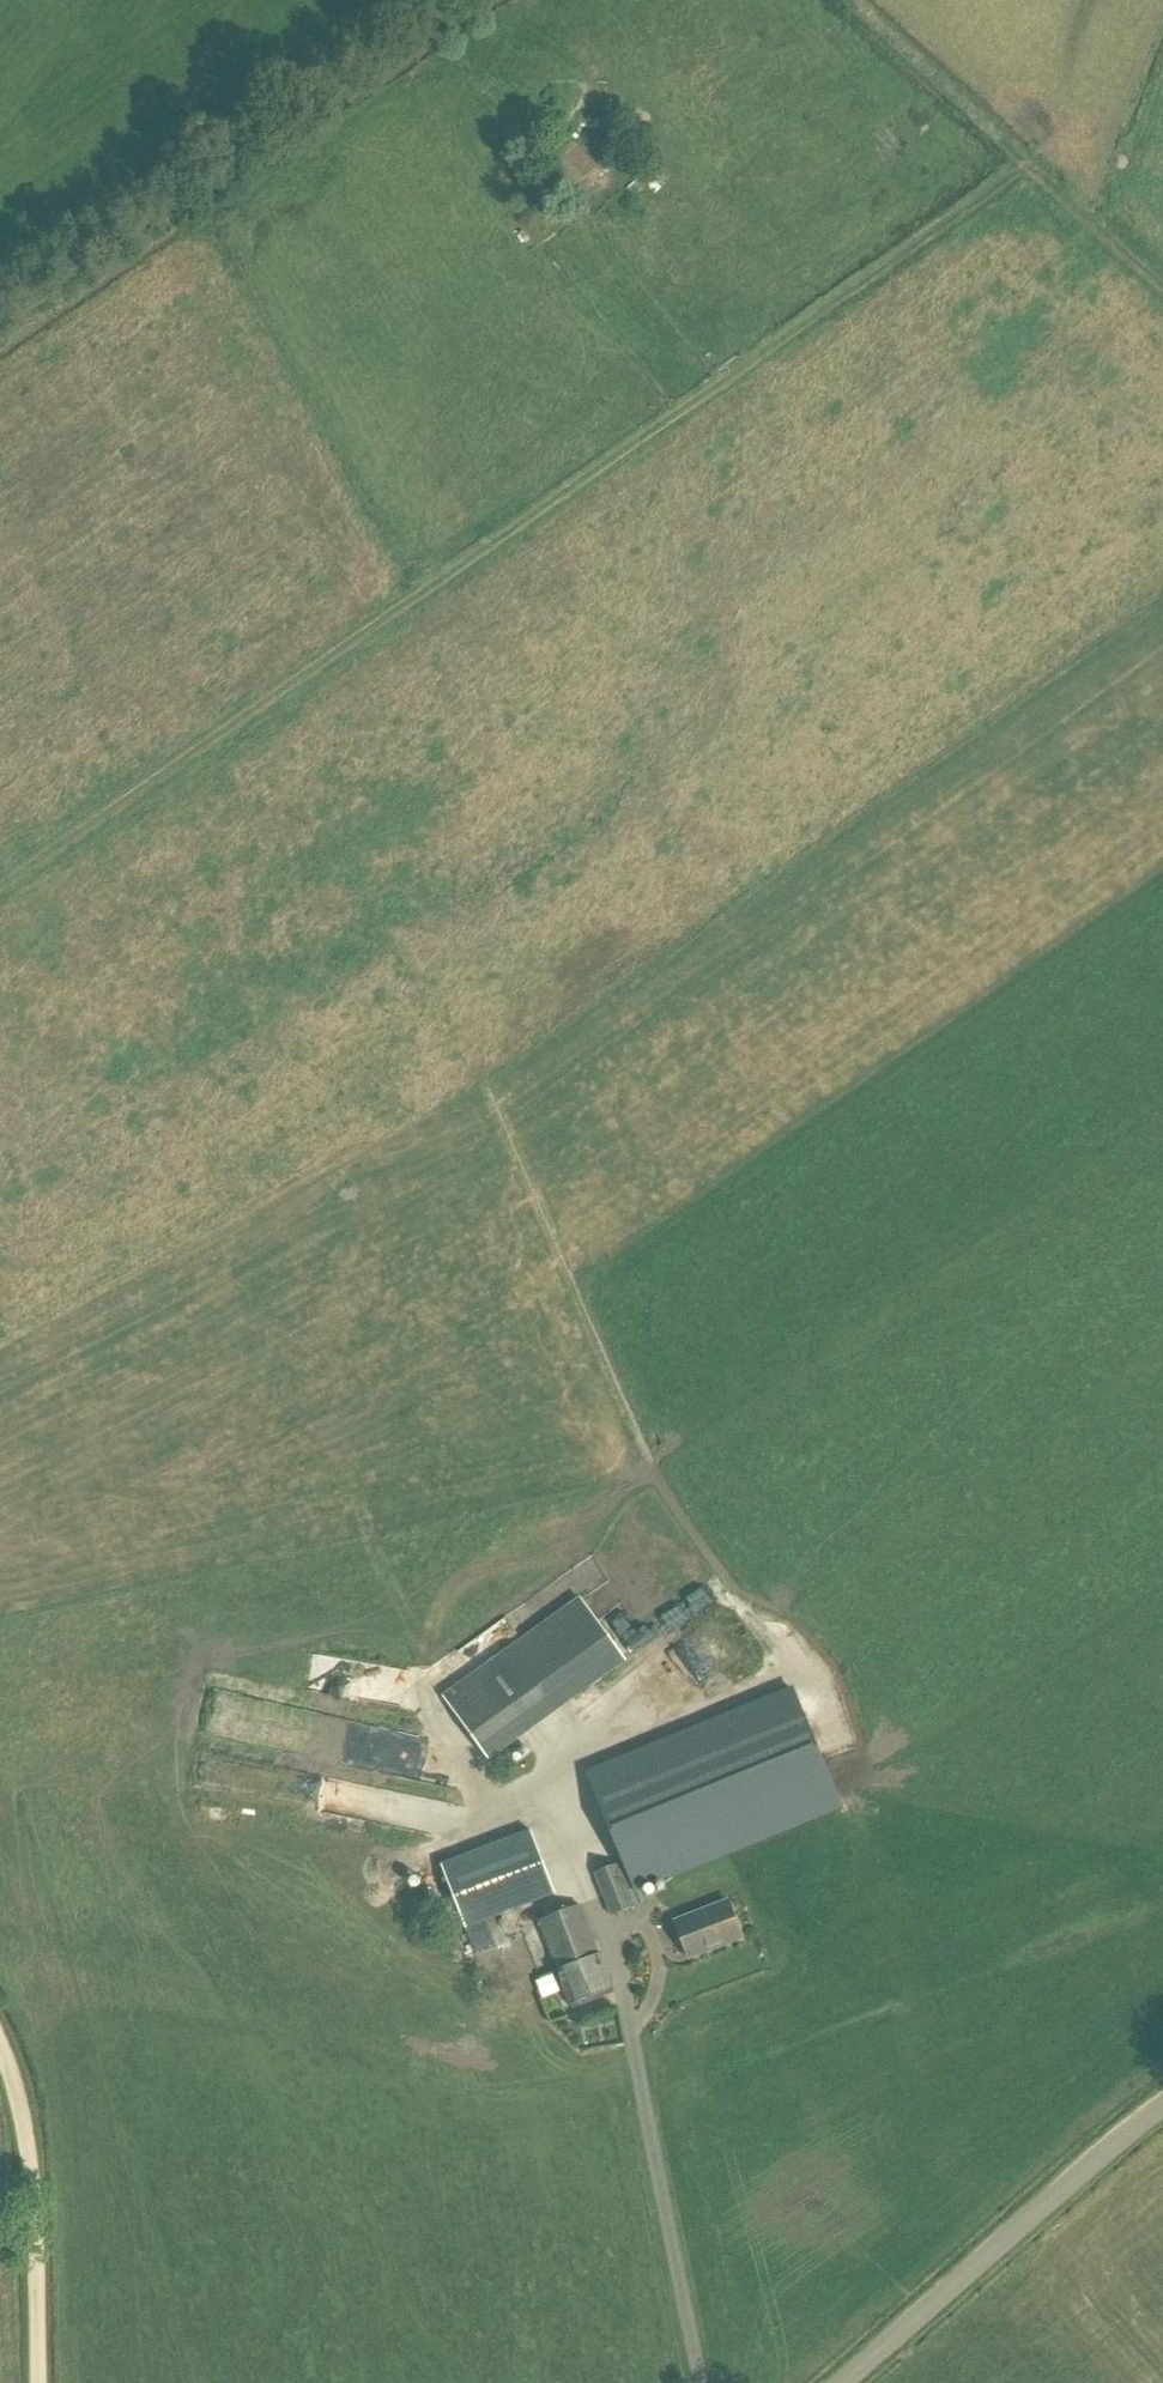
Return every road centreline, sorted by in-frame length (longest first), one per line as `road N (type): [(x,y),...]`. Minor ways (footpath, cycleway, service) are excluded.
road 1 (track): [(1023,166),(0,887)]
road 2 (track): [(470,0),(0,335)]
road 3 (unclassified): [(841,2382),(1162,2091)]
road 4 (track): [(849,0),(1162,289)]
road 5 (track): [(37,2382),(28,2136),(0,2050)]

